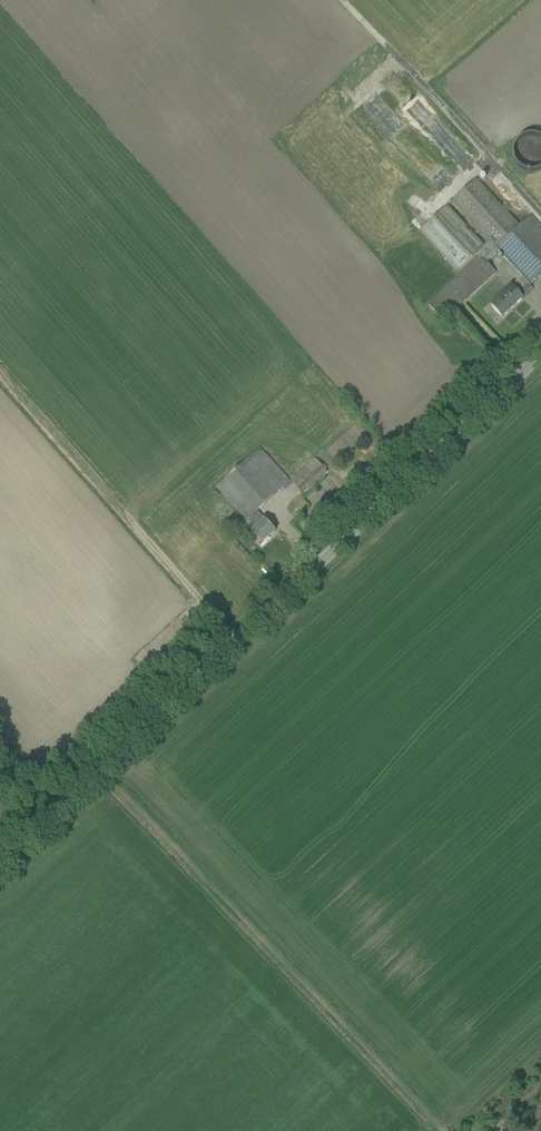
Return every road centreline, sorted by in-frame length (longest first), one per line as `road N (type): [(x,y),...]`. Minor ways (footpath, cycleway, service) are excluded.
road 1 (unclassified): [(0,863),(540,354)]
road 2 (track): [(99,770),(441,1130)]

